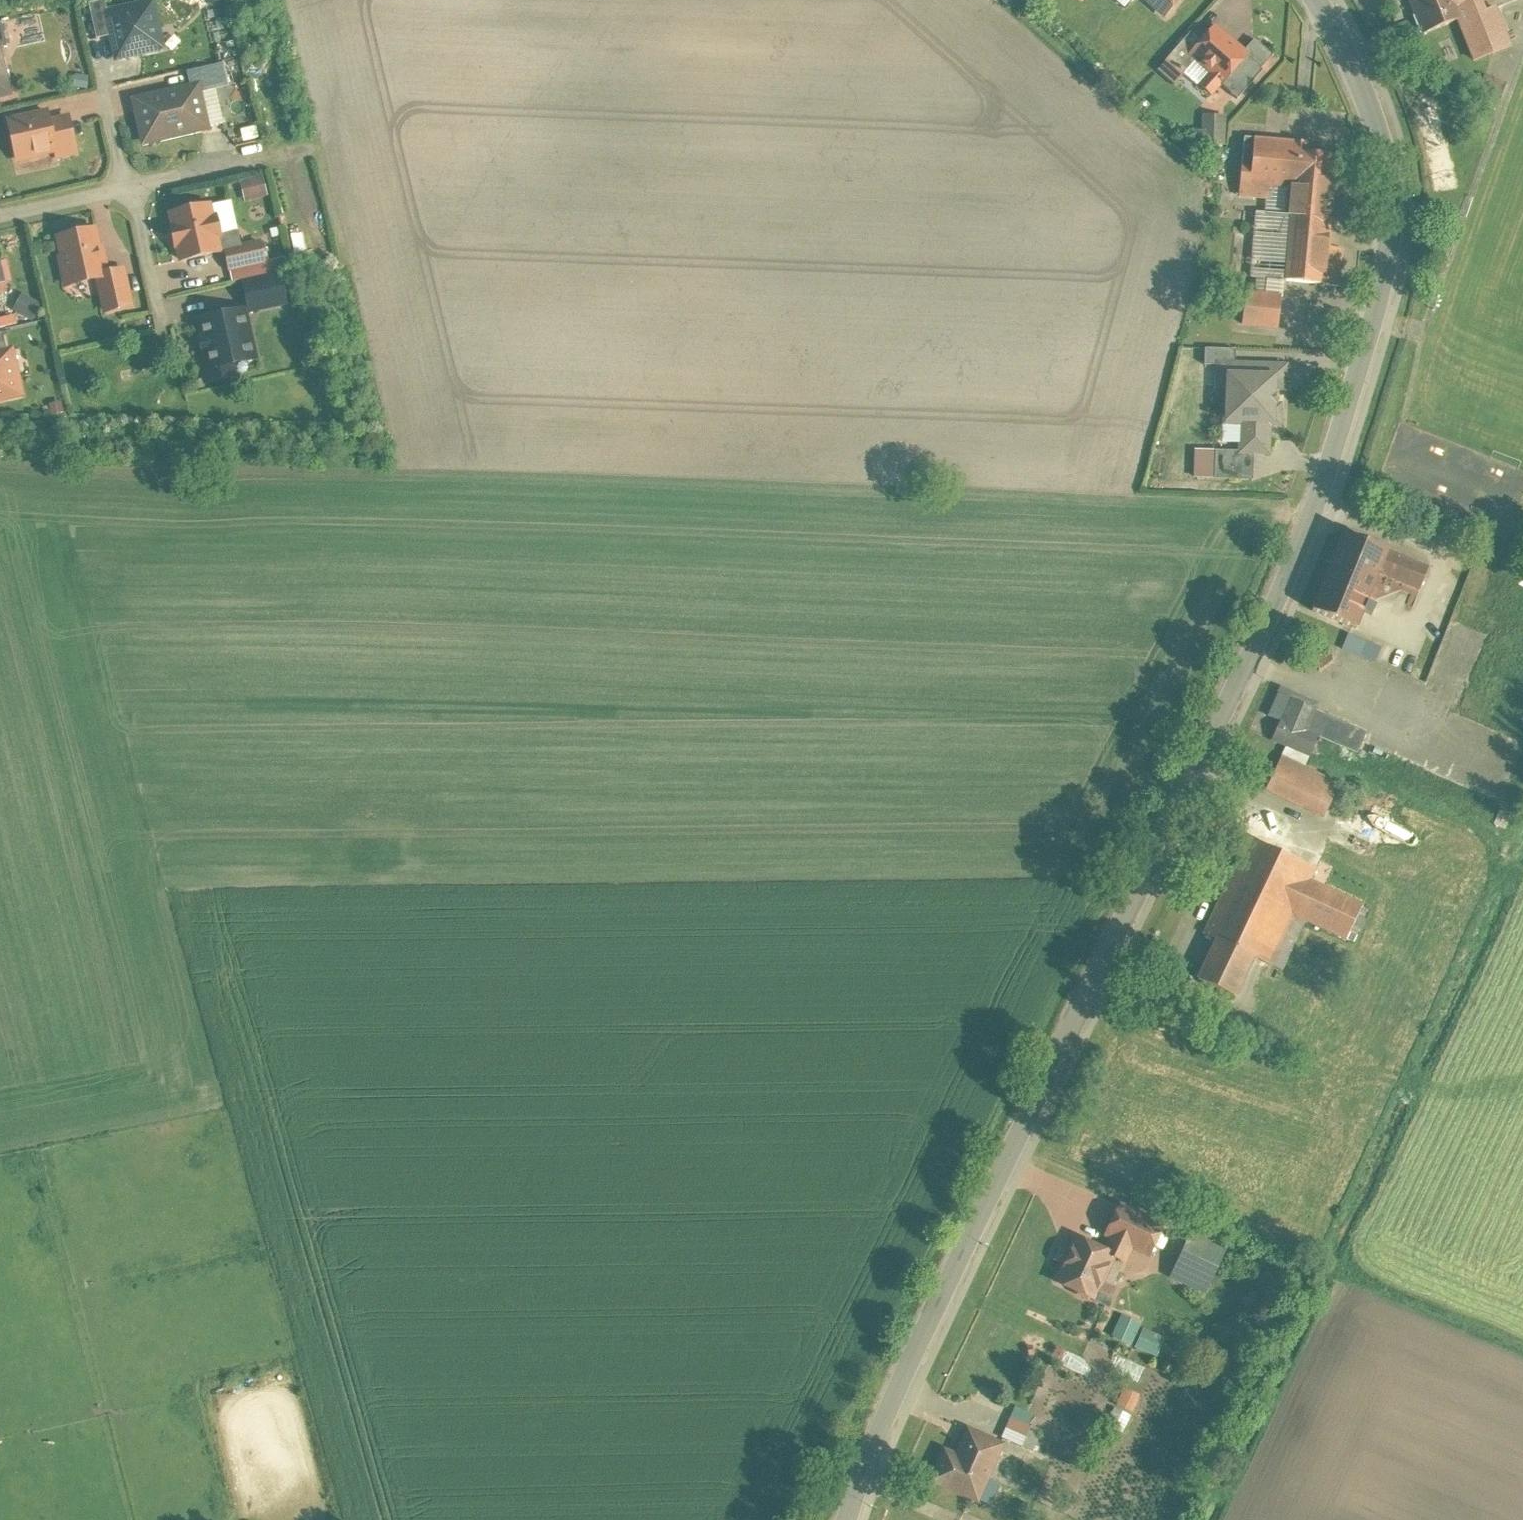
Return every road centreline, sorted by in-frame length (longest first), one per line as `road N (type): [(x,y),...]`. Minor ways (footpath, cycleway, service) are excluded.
road 1 (tertiary): [(846,1519),(913,1353),(1174,826),(1294,554),(1373,318),(1386,186),(1376,132),(1315,0)]
road 2 (residential): [(0,212),(268,142)]

